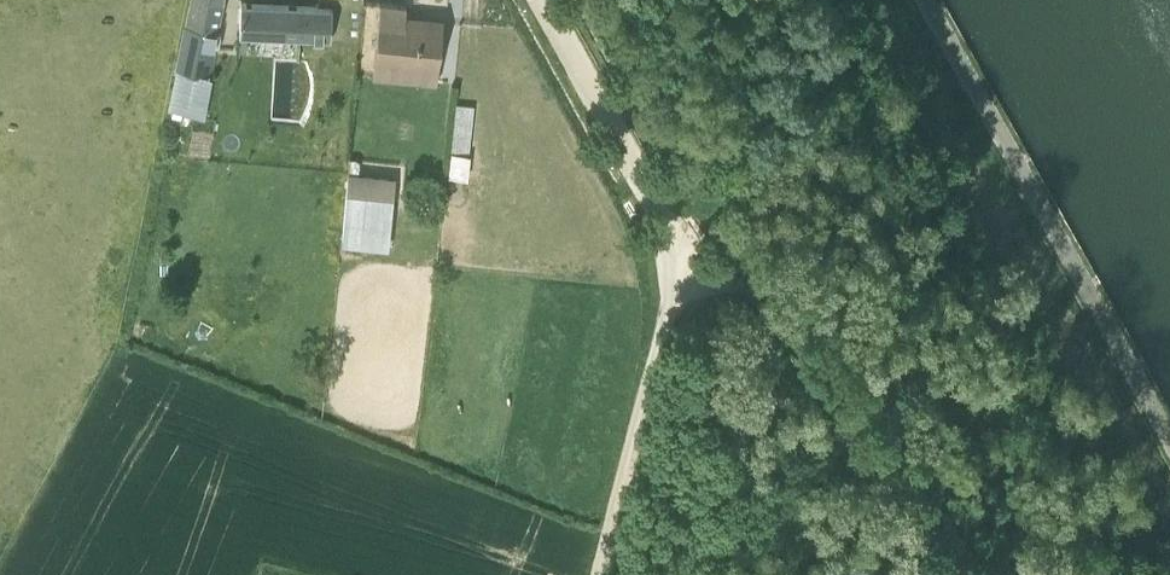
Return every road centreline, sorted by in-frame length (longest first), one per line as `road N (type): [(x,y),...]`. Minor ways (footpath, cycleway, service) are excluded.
road 1 (unclassified): [(589,574),(678,268),(652,202),(540,0)]
road 2 (track): [(678,268),(741,286),(789,317),(932,574)]

